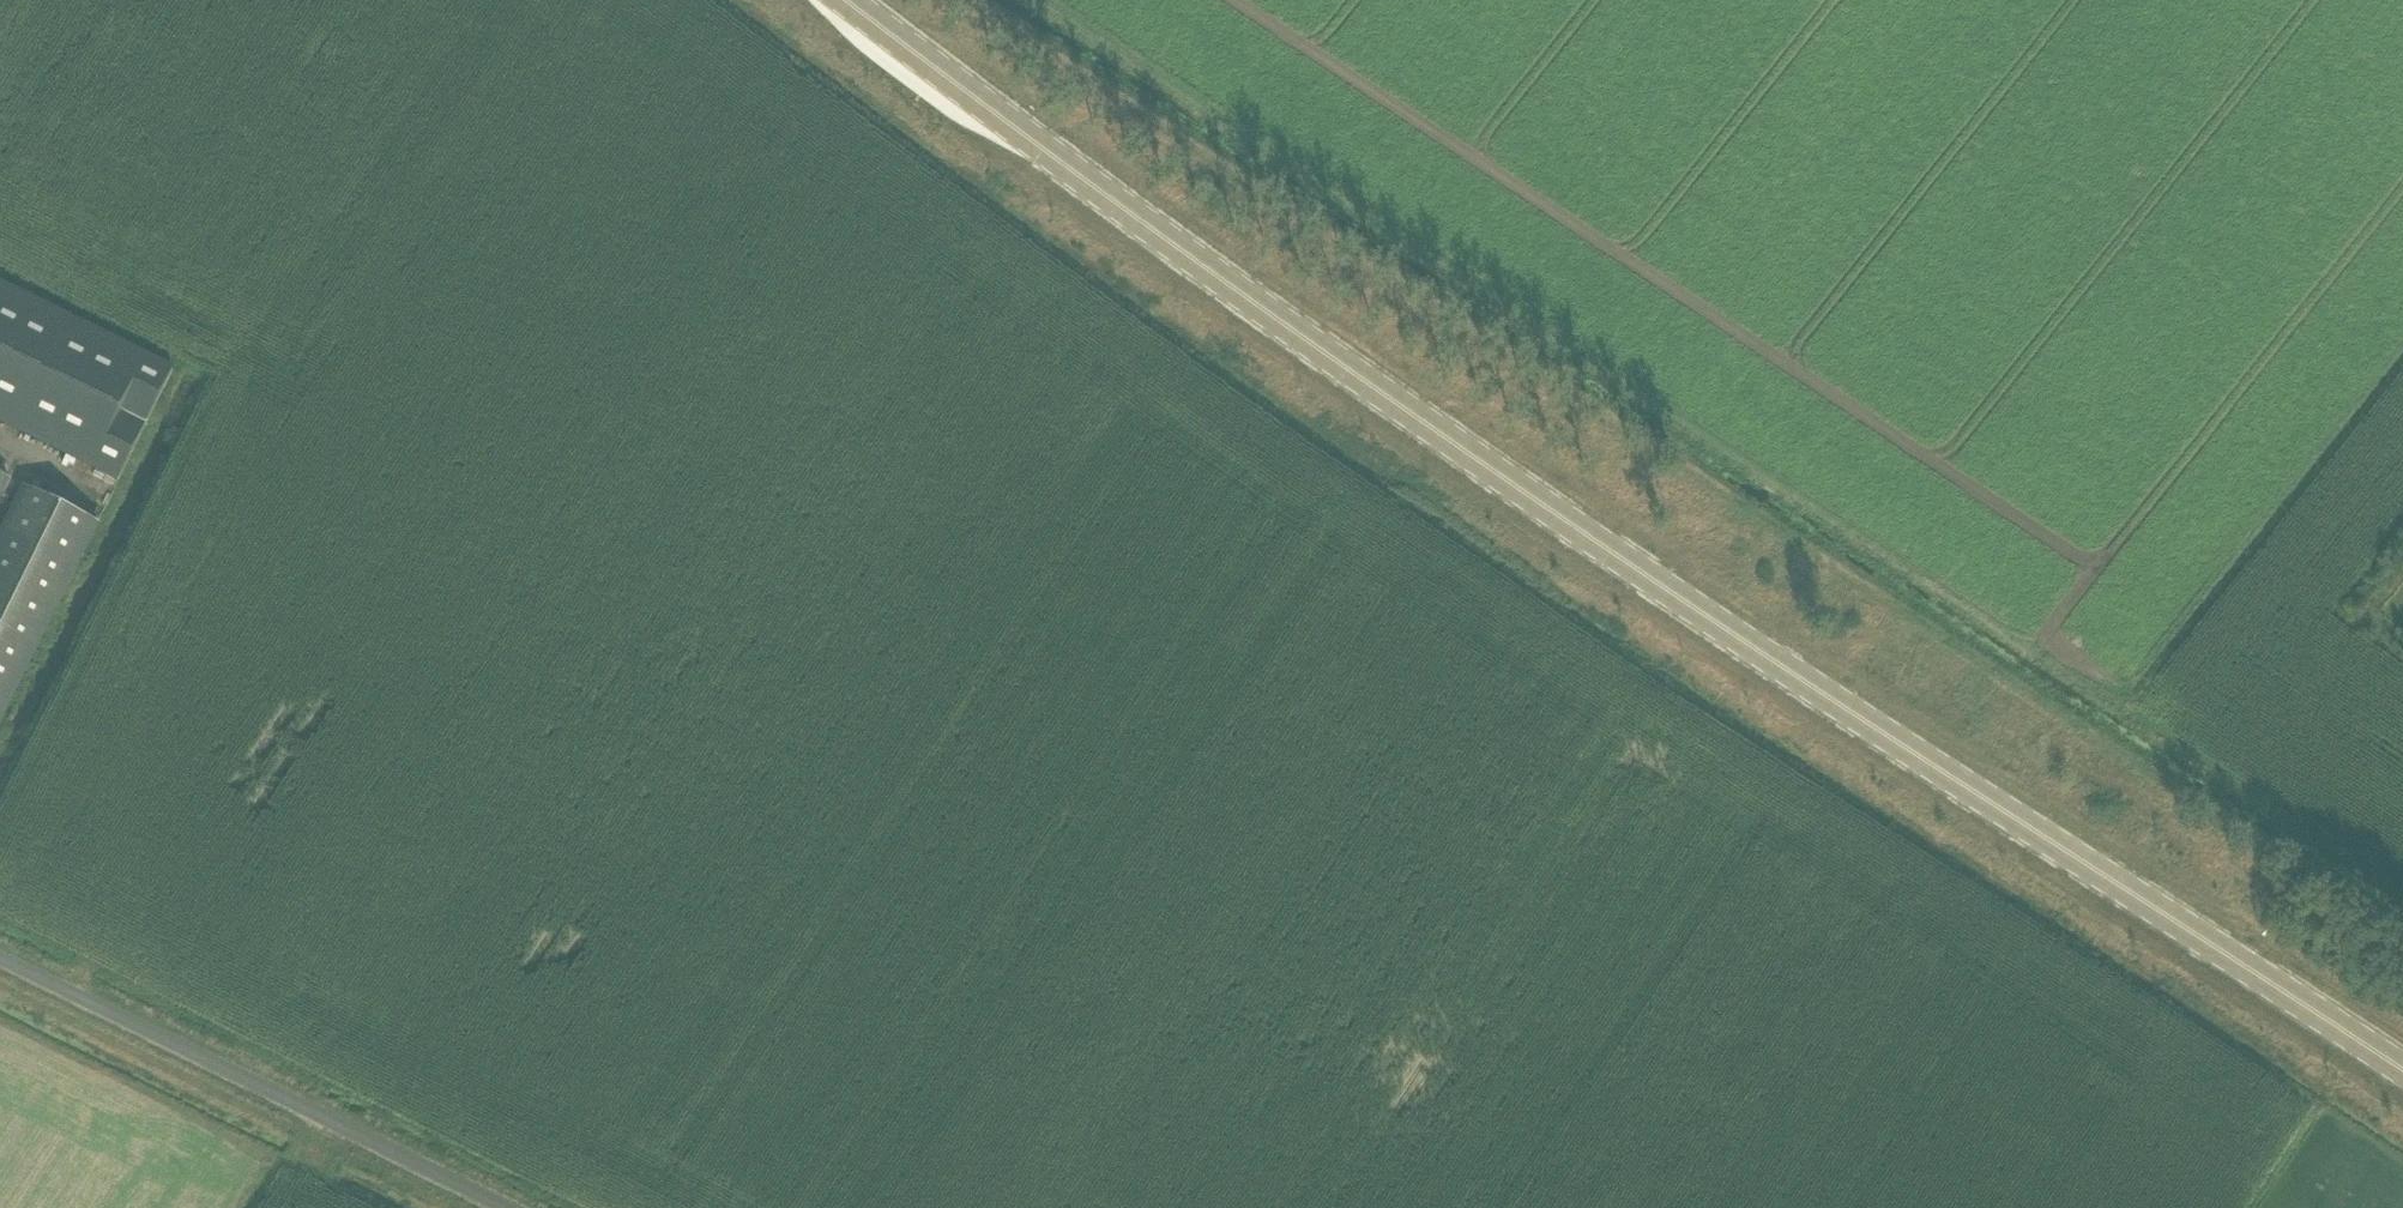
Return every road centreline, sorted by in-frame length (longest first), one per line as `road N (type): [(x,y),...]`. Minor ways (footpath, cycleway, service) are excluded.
road 1 (primary): [(853,0),(1469,466),(2402,1074)]
road 2 (unclassified): [(448,1207),(0,986)]

